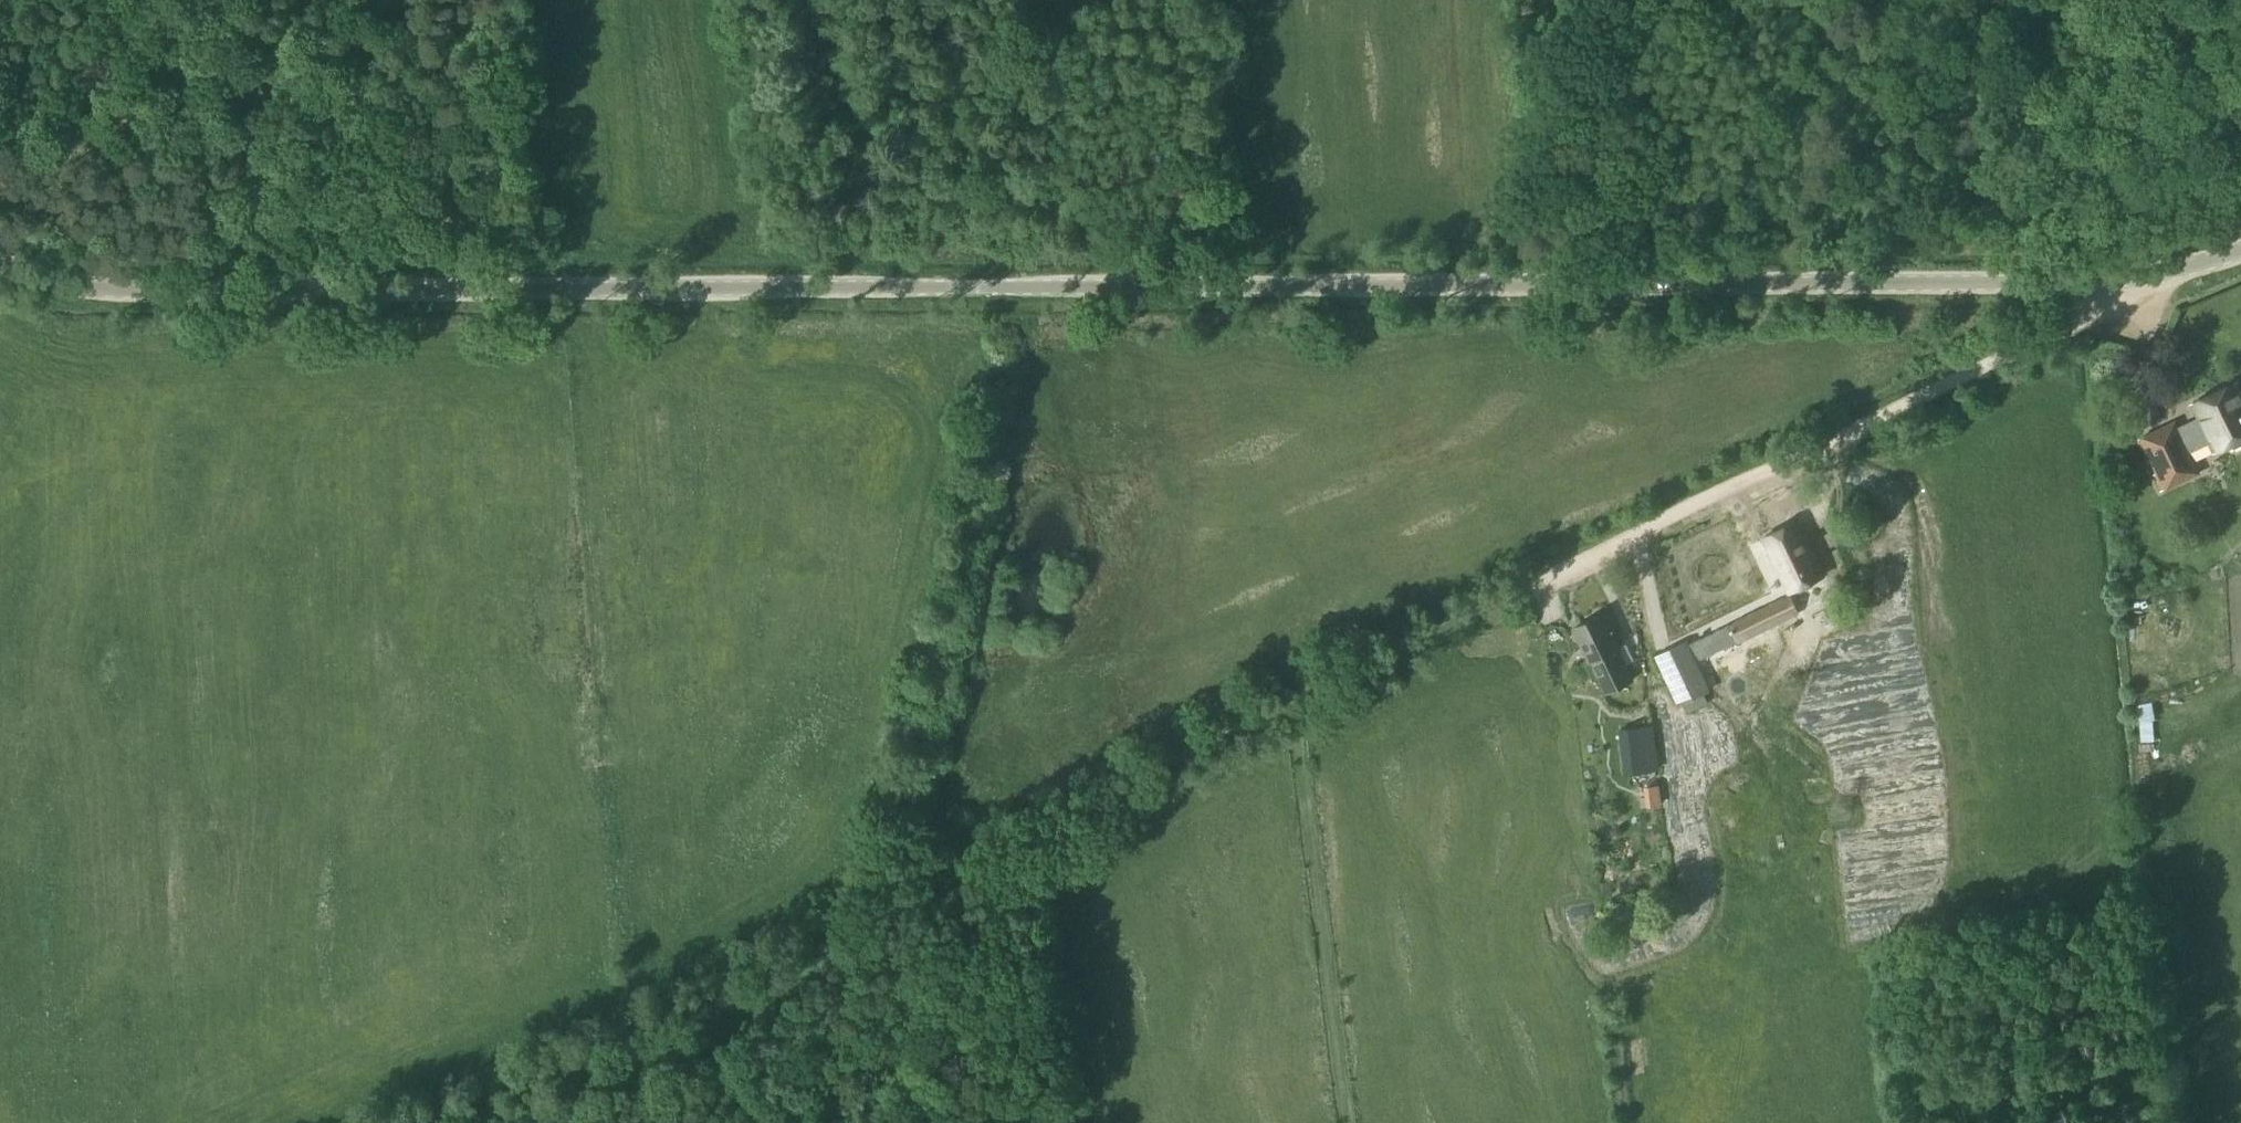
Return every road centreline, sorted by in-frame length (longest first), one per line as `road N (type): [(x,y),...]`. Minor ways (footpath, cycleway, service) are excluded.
road 1 (tertiary): [(2240,251),(2138,281),(964,289),(110,293),(0,266)]
road 2 (track): [(1291,701),(1506,602),(2138,281)]

